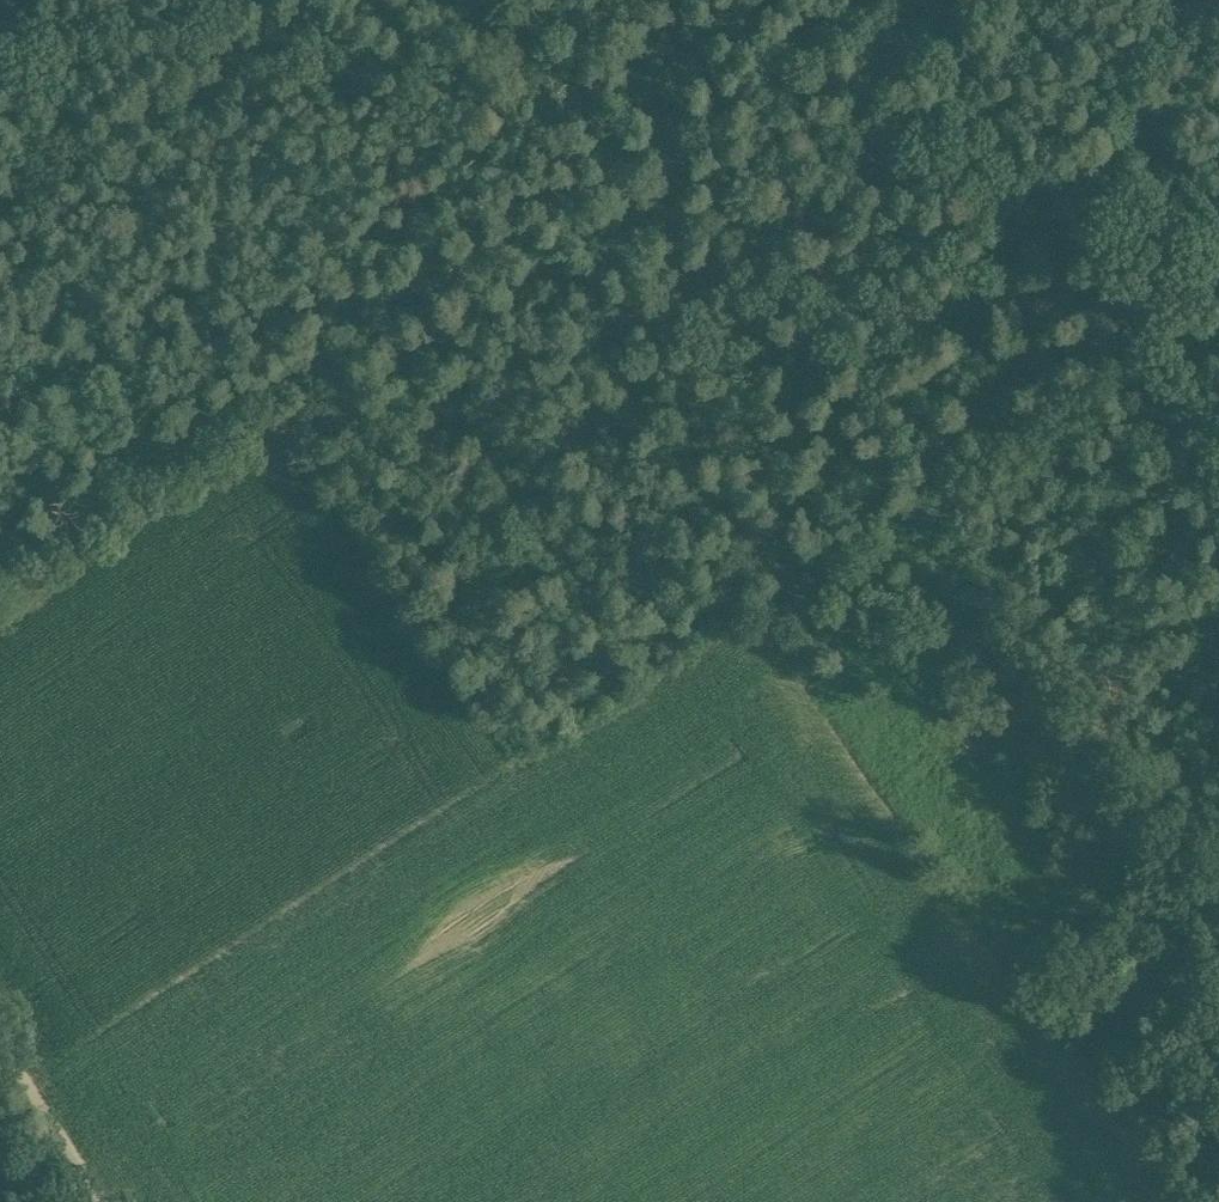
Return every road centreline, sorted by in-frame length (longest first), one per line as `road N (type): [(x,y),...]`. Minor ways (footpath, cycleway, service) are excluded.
road 1 (track): [(0,1025),(113,1201)]

